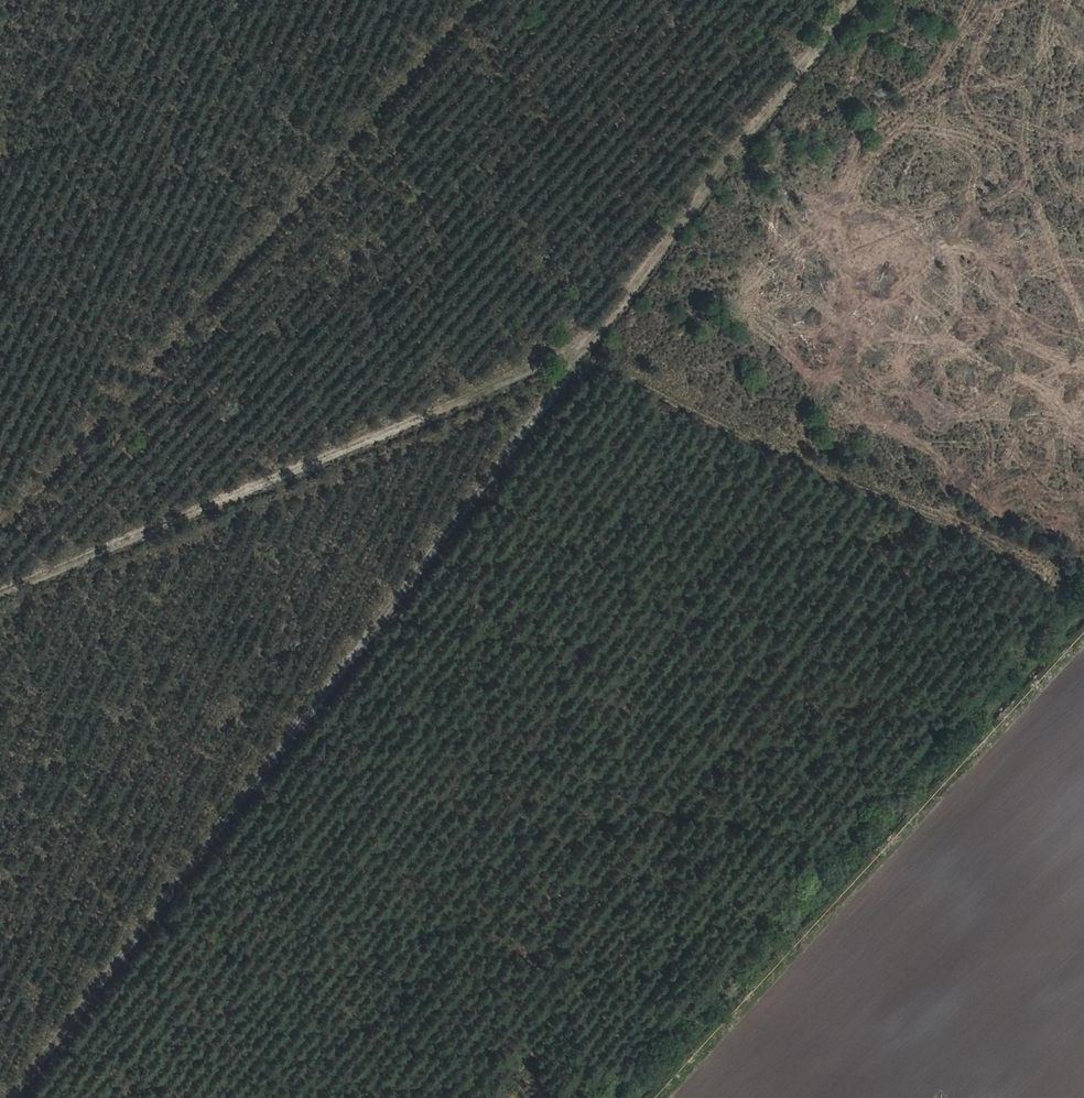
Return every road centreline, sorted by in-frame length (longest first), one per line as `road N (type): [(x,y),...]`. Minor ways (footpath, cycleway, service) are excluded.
road 1 (track): [(853,0),(723,159),(20,1097)]
road 2 (track): [(589,341),(0,589)]

